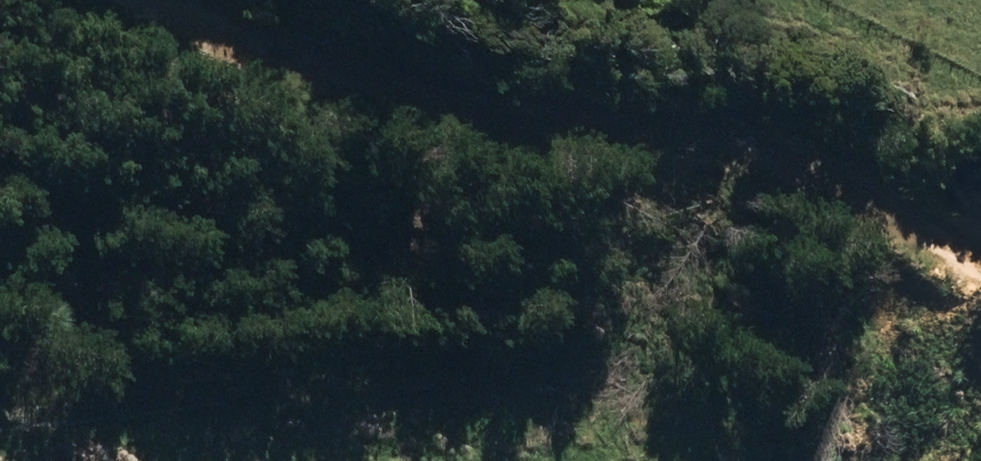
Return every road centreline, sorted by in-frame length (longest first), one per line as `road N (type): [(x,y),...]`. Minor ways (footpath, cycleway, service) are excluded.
road 1 (track): [(980,316),(812,207),(411,118),(215,0)]
road 2 (track): [(0,430),(469,438),(535,460)]

